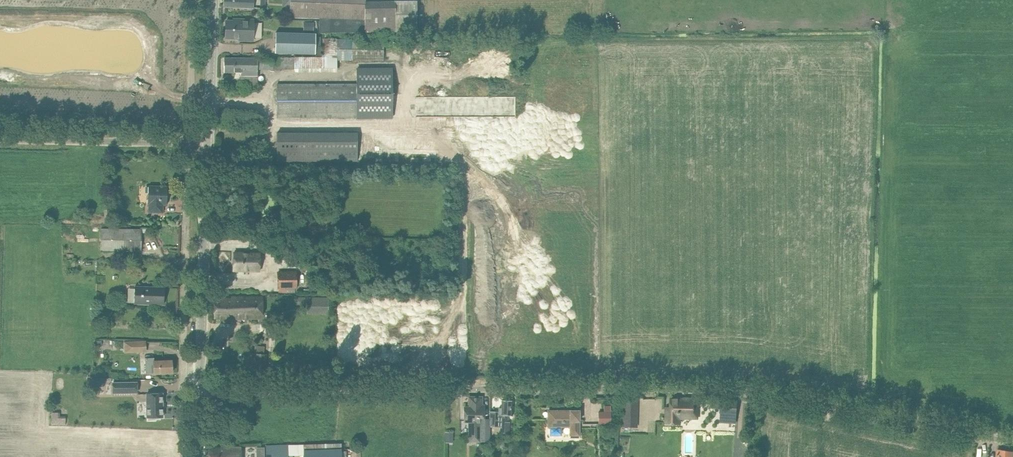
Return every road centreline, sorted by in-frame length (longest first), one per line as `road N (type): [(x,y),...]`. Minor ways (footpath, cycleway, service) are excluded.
road 1 (unclassified): [(1012,443),(747,392),(199,391)]
road 2 (residential): [(199,391),(184,391),(189,143)]
road 3 (tertiary): [(199,391),(208,144)]
road 4 (unclassified): [(189,143),(0,138)]
road 5 (tertiary): [(208,144),(213,0)]
road 6 (residential): [(189,143),(193,0)]

